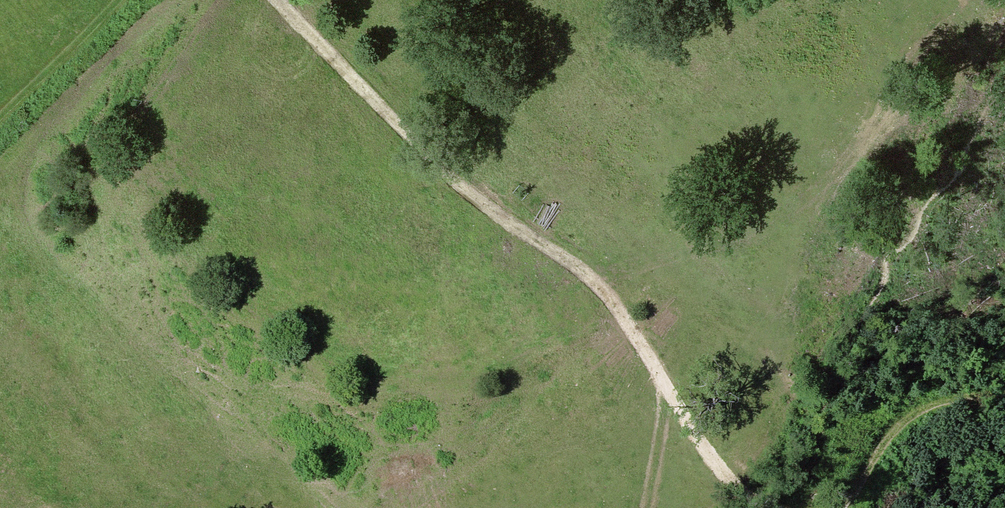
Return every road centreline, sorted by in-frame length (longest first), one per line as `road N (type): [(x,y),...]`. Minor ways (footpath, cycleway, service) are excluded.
road 1 (trunk): [(908,0),(0,343)]
road 2 (track): [(280,0),(452,179),(599,288),(717,461),(764,507)]
road 3 (track): [(845,507),(884,442),(911,416),(959,397),(1004,393)]

